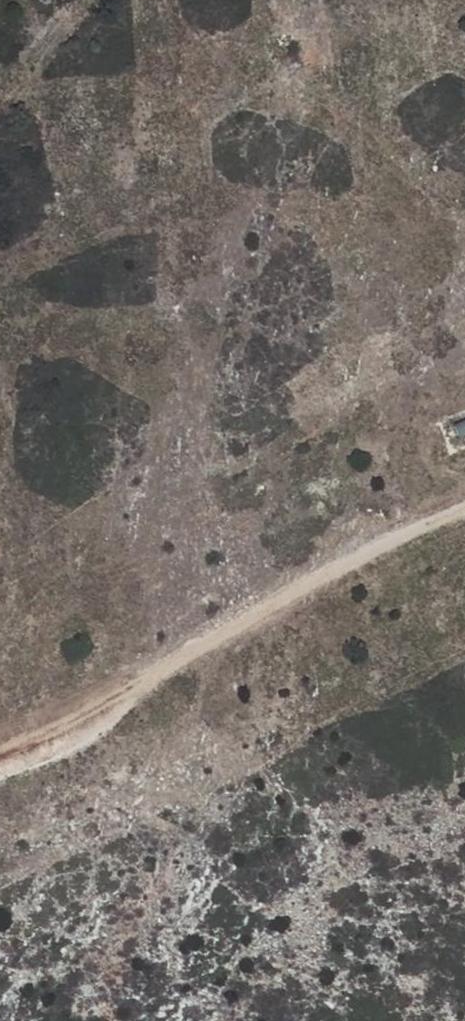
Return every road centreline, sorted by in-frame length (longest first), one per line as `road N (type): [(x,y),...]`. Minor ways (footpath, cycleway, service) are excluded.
road 1 (track): [(464,507),(421,523),(171,665),(71,737),(0,768)]

